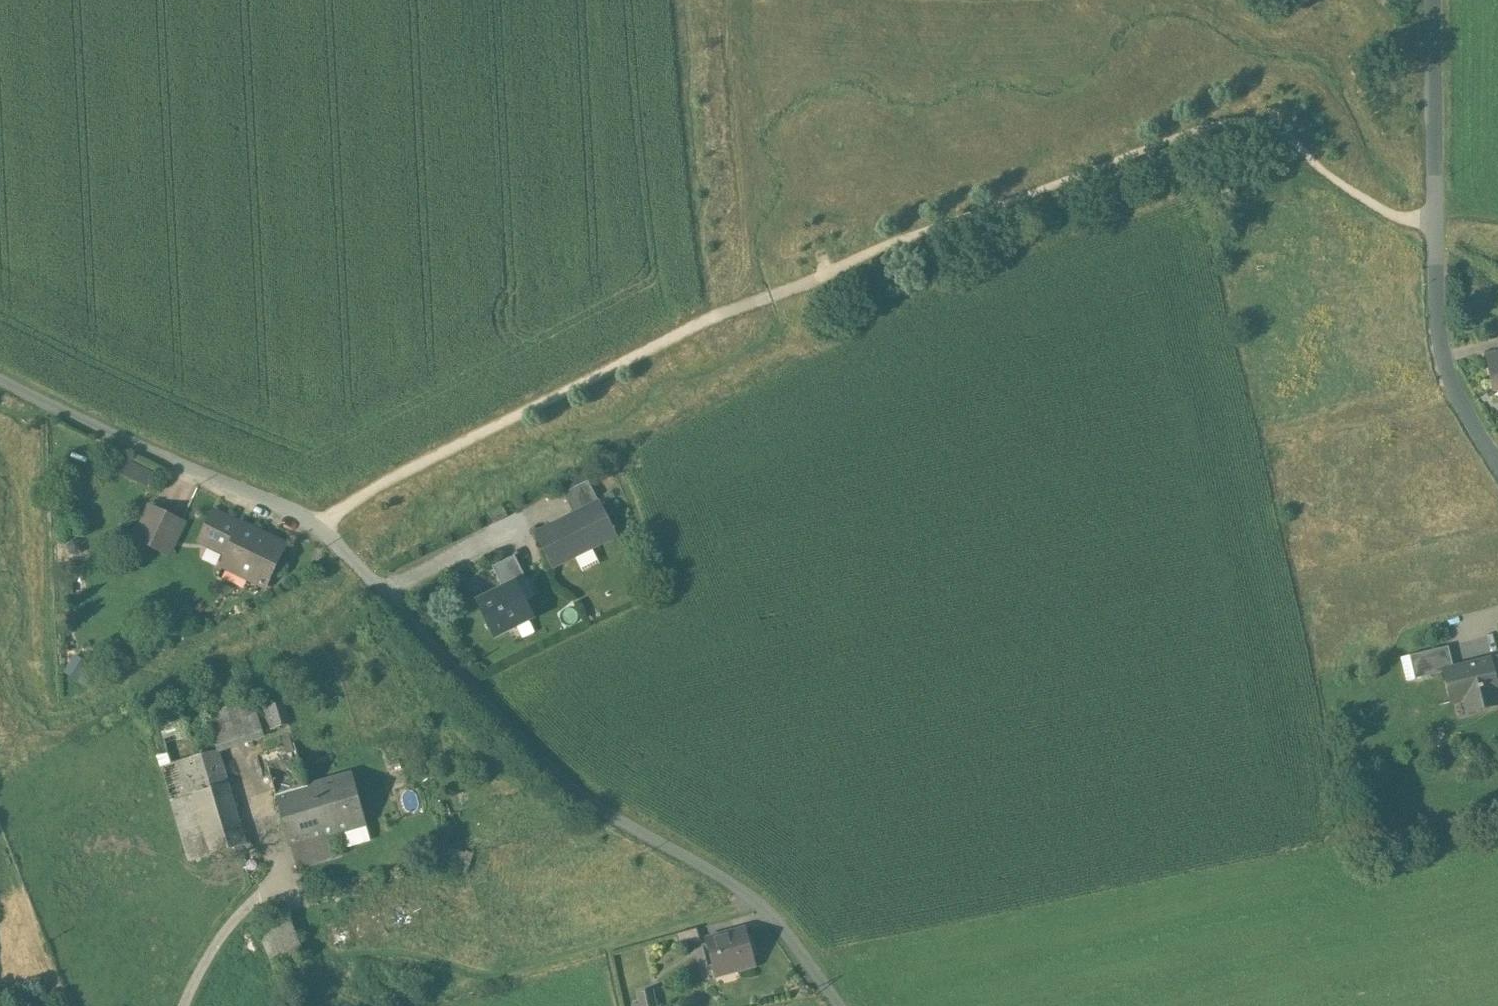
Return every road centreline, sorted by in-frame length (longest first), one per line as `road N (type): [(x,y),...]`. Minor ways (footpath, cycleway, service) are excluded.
road 1 (residential): [(0,380),(321,527),(535,759),(573,792),(757,904),(839,1005)]
road 2 (residential): [(1434,0),(1438,346),(1449,383),(1497,461)]

